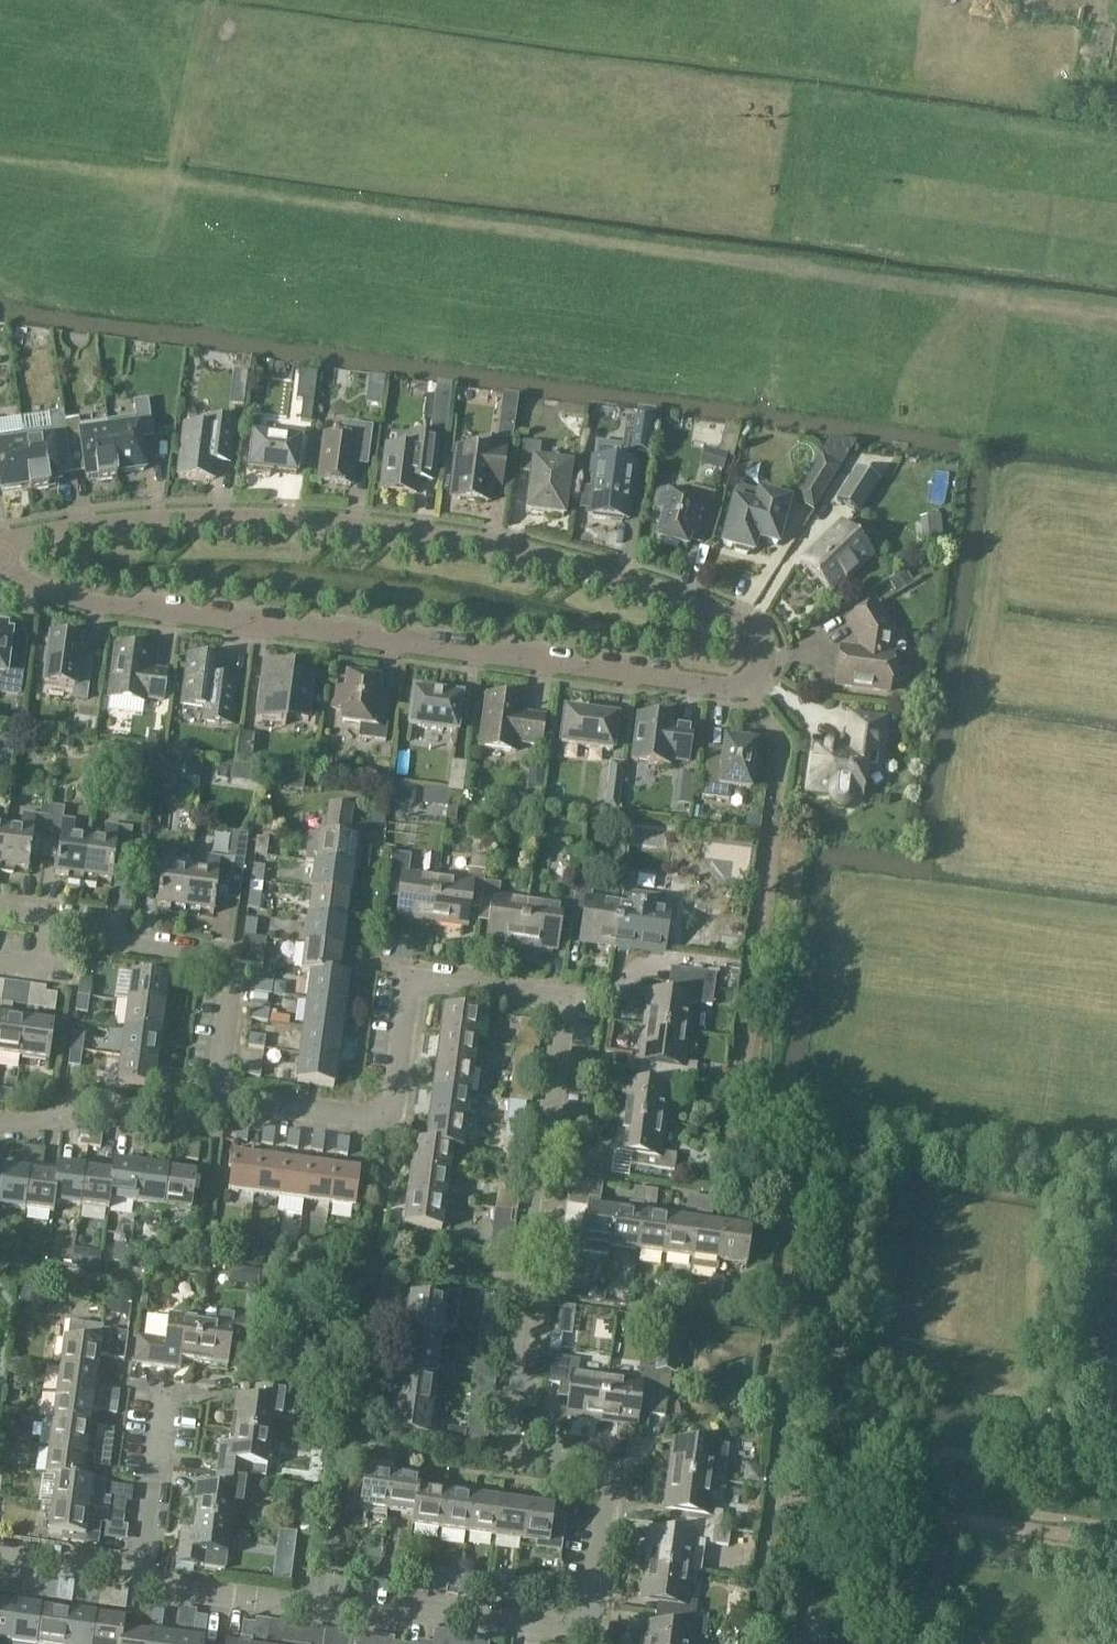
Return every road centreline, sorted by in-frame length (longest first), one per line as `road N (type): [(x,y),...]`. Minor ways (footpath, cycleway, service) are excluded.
road 1 (residential): [(144,1566),(169,1585),(397,1618),(429,1609),(572,1629),(593,1615),(608,1488),(596,1471),(518,1459),(505,1443),(565,999),(411,978),(394,1102),(376,1118),(216,1094)]
road 2 (residential): [(0,551),(76,527),(247,517),(459,538),(752,629),(769,652),(749,683),(731,689),(69,599),(16,575)]
road 3 (residential): [(216,1094),(225,948),(135,924),(0,926)]
road 4 (residential): [(0,1122),(101,1104),(185,1117),(216,1094)]
road 5 (residential): [(144,1566),(165,1389)]
road 6 (residential): [(144,1566),(0,1550)]

